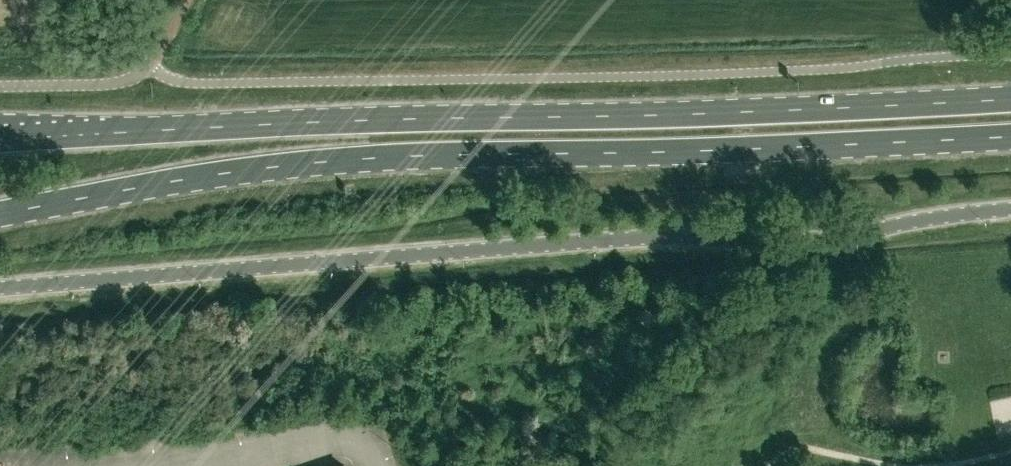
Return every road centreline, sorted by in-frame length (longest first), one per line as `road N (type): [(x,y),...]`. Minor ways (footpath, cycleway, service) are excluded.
road 1 (unclassified): [(0,286),(639,236),(814,239),(1010,206)]
road 2 (primary): [(0,212),(175,179),(366,157),(1010,137)]
road 3 (primary): [(1010,99),(0,141)]

